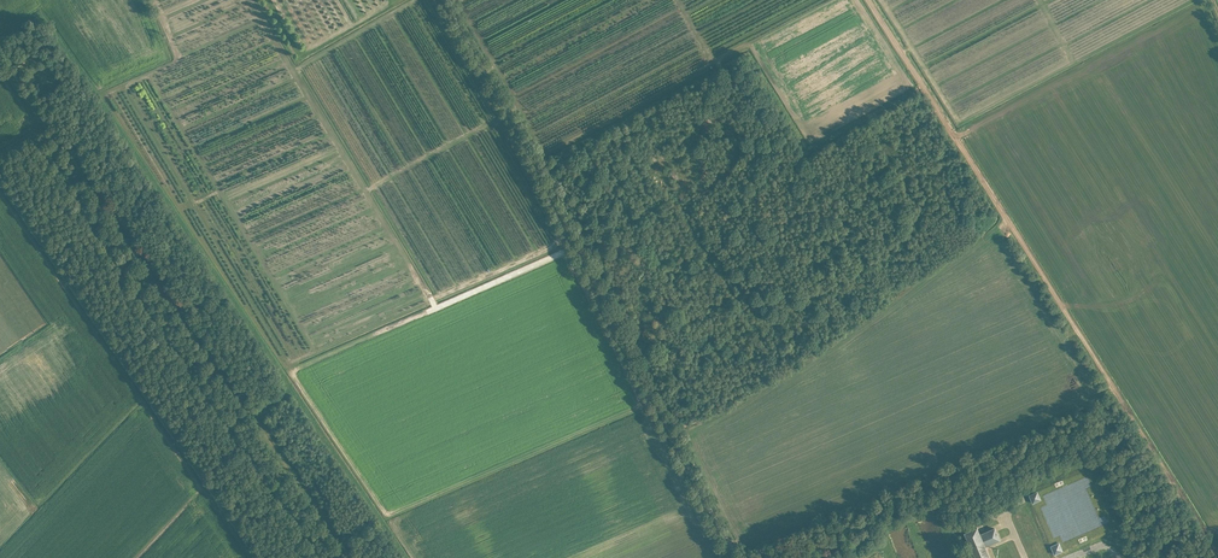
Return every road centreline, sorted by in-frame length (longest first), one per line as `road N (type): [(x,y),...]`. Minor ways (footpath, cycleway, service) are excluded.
road 1 (track): [(1217,539),(1208,543),(868,0)]
road 2 (unclassified): [(738,557),(442,0)]
road 3 (track): [(348,557),(47,123)]

